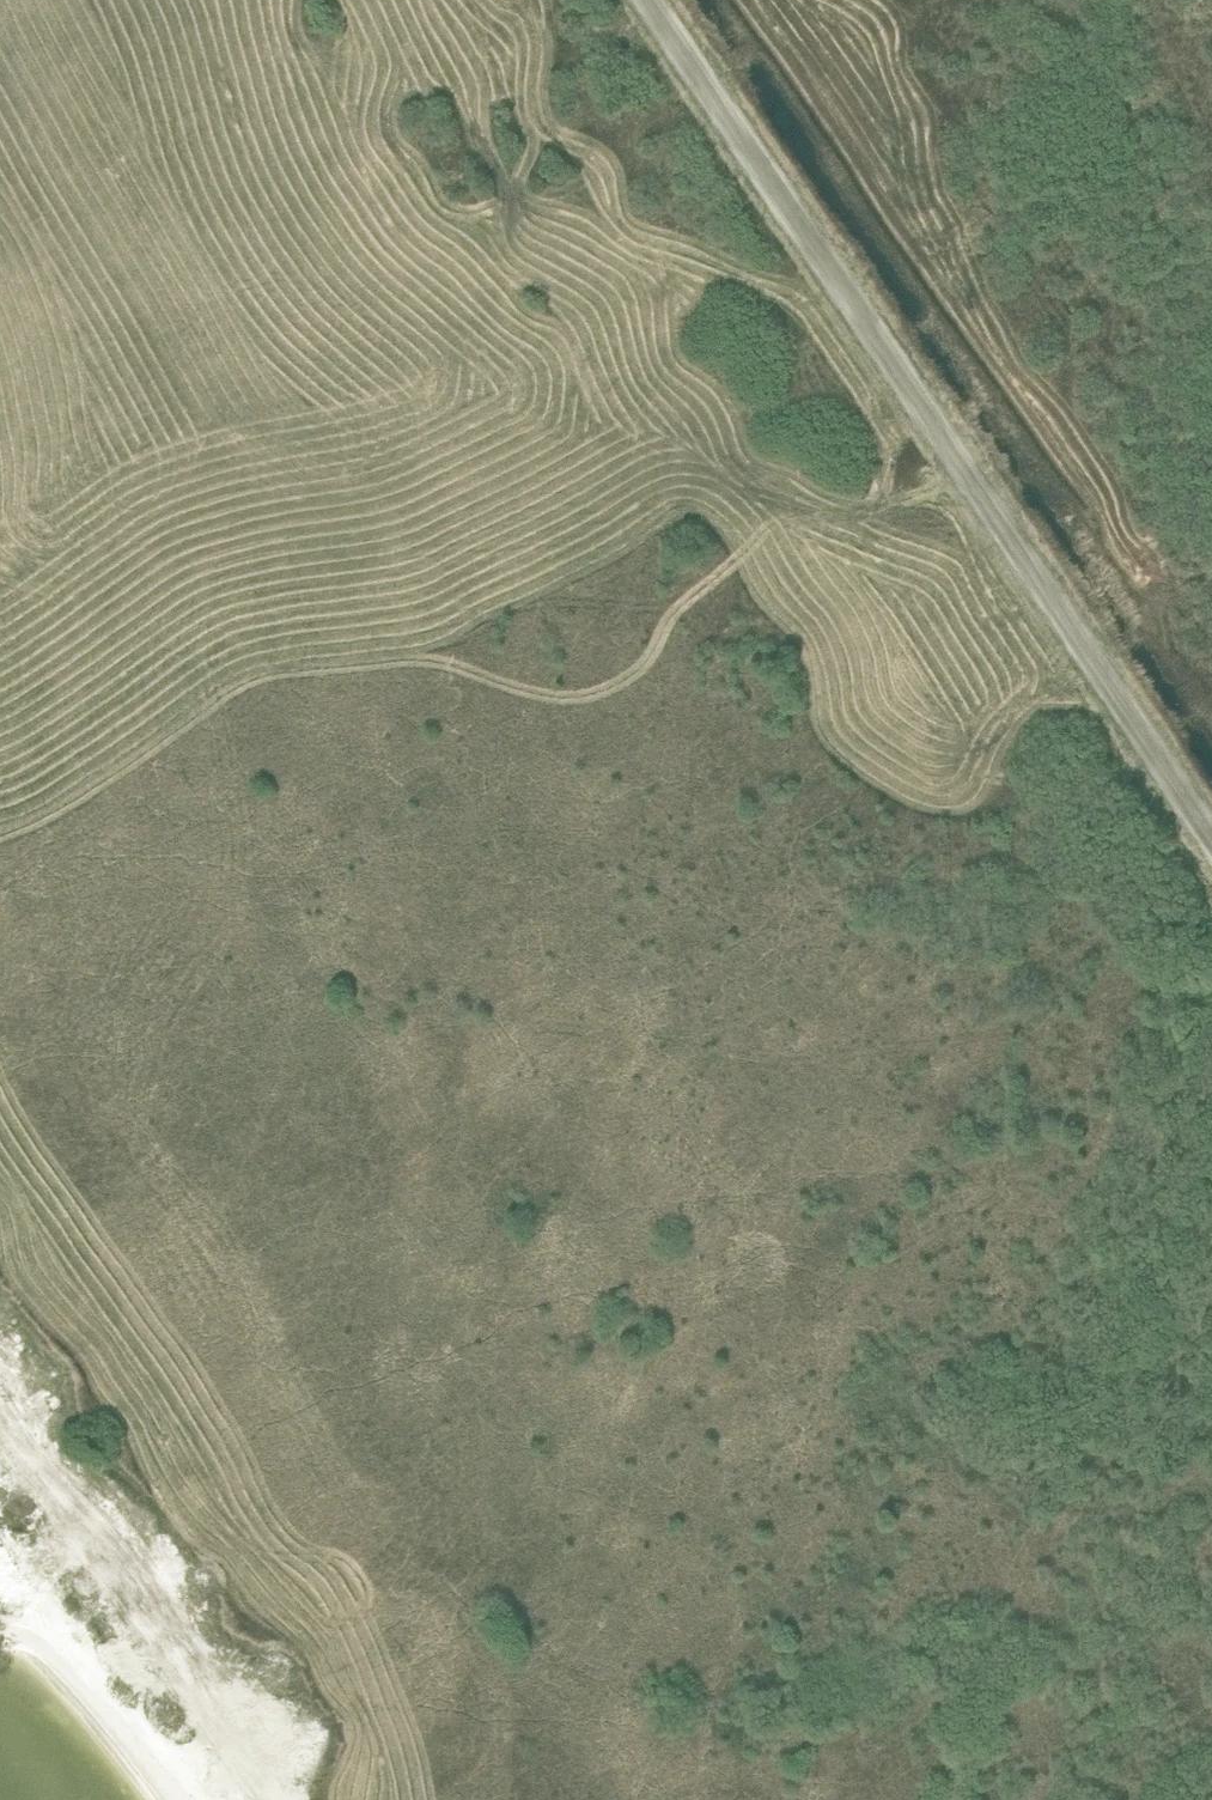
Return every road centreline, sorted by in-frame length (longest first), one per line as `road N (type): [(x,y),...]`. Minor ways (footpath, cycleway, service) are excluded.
road 1 (track): [(645,0),(1211,839)]

